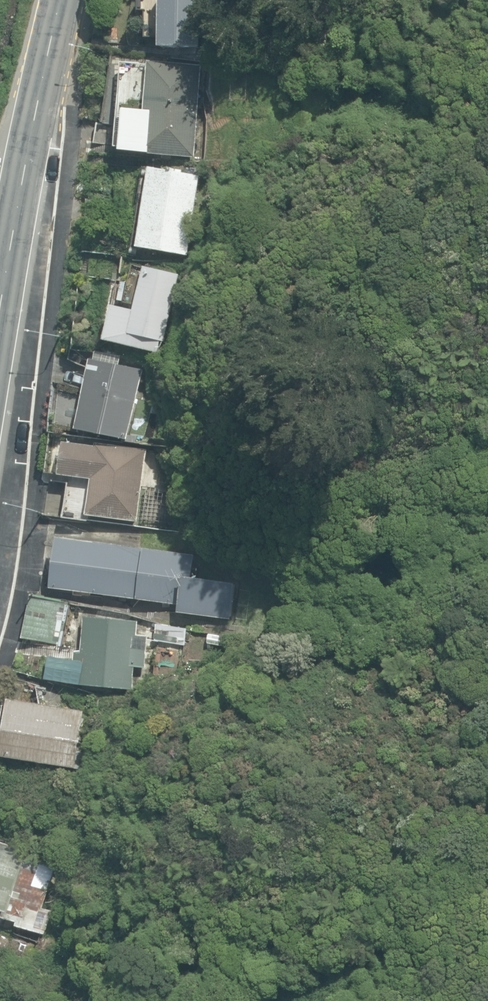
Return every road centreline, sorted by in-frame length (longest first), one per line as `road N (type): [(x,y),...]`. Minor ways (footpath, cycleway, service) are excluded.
road 1 (tertiary): [(64,0),(0,343)]

